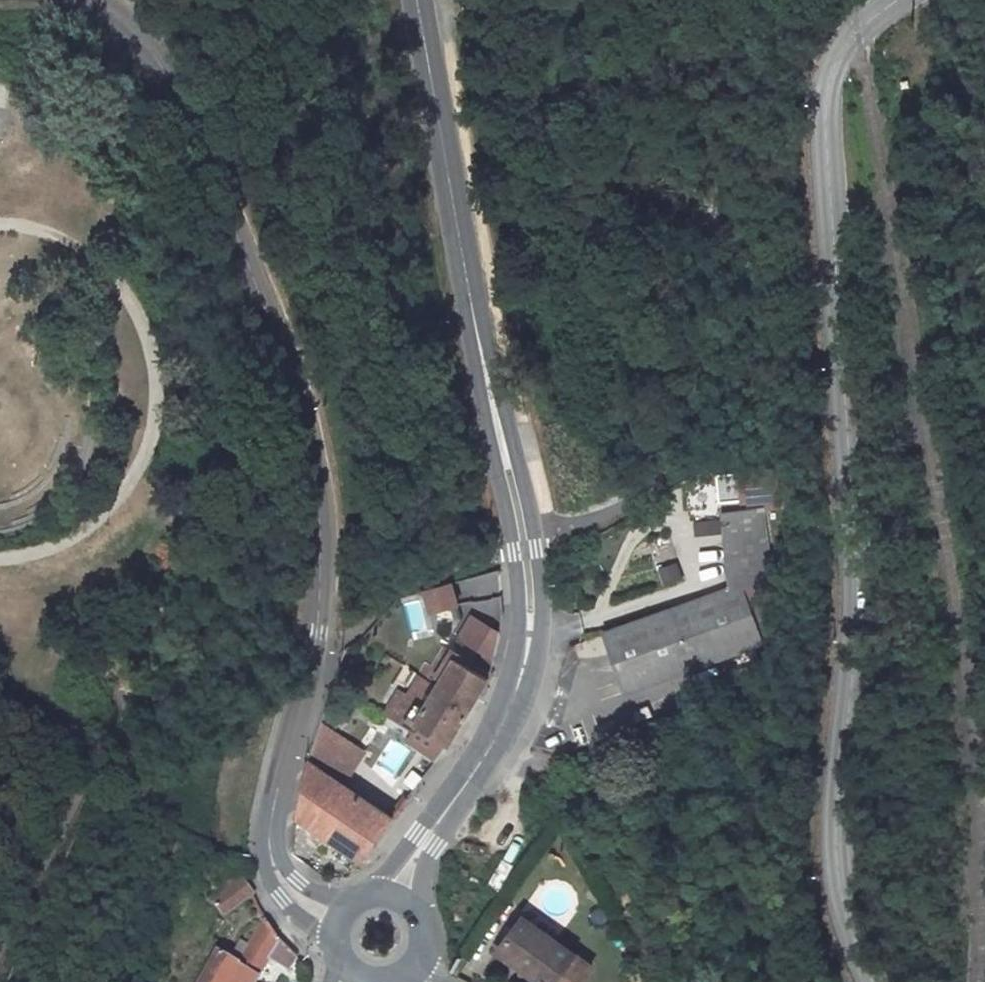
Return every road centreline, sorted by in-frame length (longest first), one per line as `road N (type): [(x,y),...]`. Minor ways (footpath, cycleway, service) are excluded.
road 1 (secondary): [(870,981),(836,871),(856,578),(826,109),(846,44),(899,0)]
road 2 (secondary): [(89,0),(115,14),(157,61),(216,184),(307,434),(318,528),(316,633)]
road 3 (tertiary): [(428,0),(525,549)]
road 4 (unclassified): [(316,633),(345,634),(386,594),(525,549)]
road 5 (tertiary): [(525,549),(532,626),(517,686),(475,768)]
road 6 (secondary): [(283,763),(263,818),(264,871),(280,901),(334,943)]
road 7 (secondary): [(352,901),(296,882),(281,863),(283,763)]
road 8 (tertiary): [(475,768),(372,892)]
road 9 (tertiary): [(421,916),(434,847),(475,768)]
road 10 (secondary): [(316,633),(283,763)]

